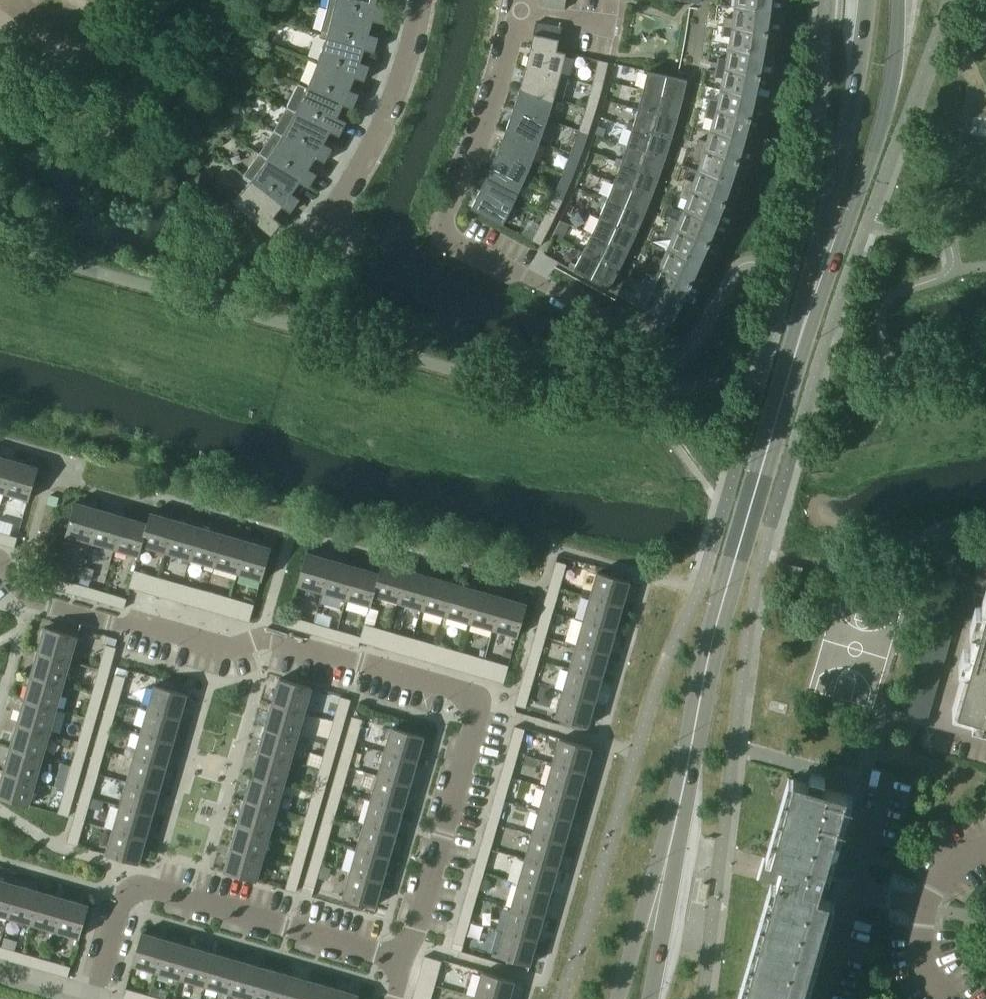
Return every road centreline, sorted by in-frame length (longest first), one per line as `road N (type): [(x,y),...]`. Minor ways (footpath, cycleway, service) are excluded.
road 1 (residential): [(406,961),(480,695),(277,639),(231,648),(136,620),(117,624),(31,599),(7,572)]
road 2 (tertiary): [(672,823),(714,639),(810,313)]
road 3 (residential): [(521,275),(642,344),(703,227),(731,143),(757,0)]
road 4 (residential): [(406,961),(131,885),(95,998)]
road 5 (residential): [(521,275),(438,227),(467,174),(523,10)]
road 6 (tertiary): [(810,313),(853,222),(889,97),(898,0)]
road 7 (tertiary): [(867,0),(810,313)]
road 8 (residential): [(335,240),(331,221),(380,134),(419,0)]
road 9 (residential): [(952,998),(932,968),(920,925),(930,889),(951,863),(985,842)]
road 10 (tertiary): [(672,823),(617,998)]
road 11 (tertiary): [(646,998),(674,866),(672,823)]

